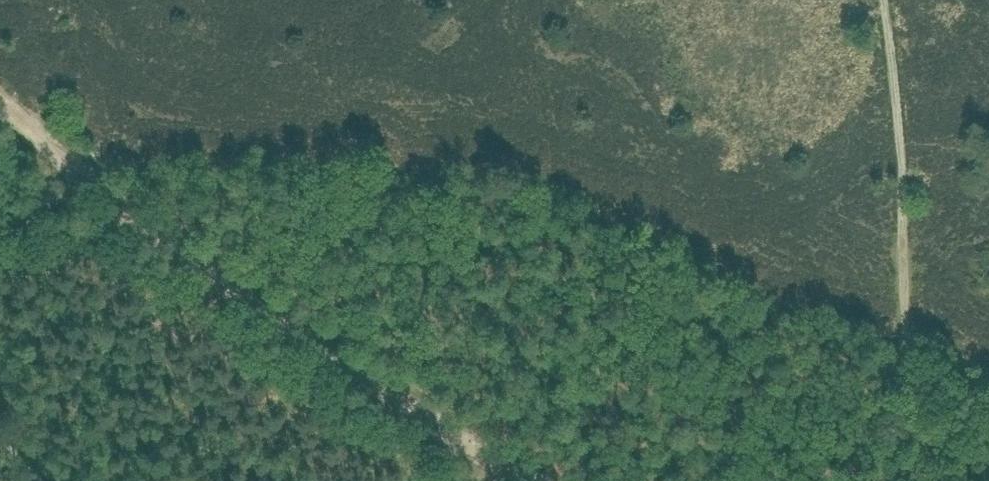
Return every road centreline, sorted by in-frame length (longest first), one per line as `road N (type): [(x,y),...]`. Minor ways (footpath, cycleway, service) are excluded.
road 1 (track): [(543,480),(463,439),(271,312),(0,102)]
road 2 (track): [(886,0),(923,480)]

